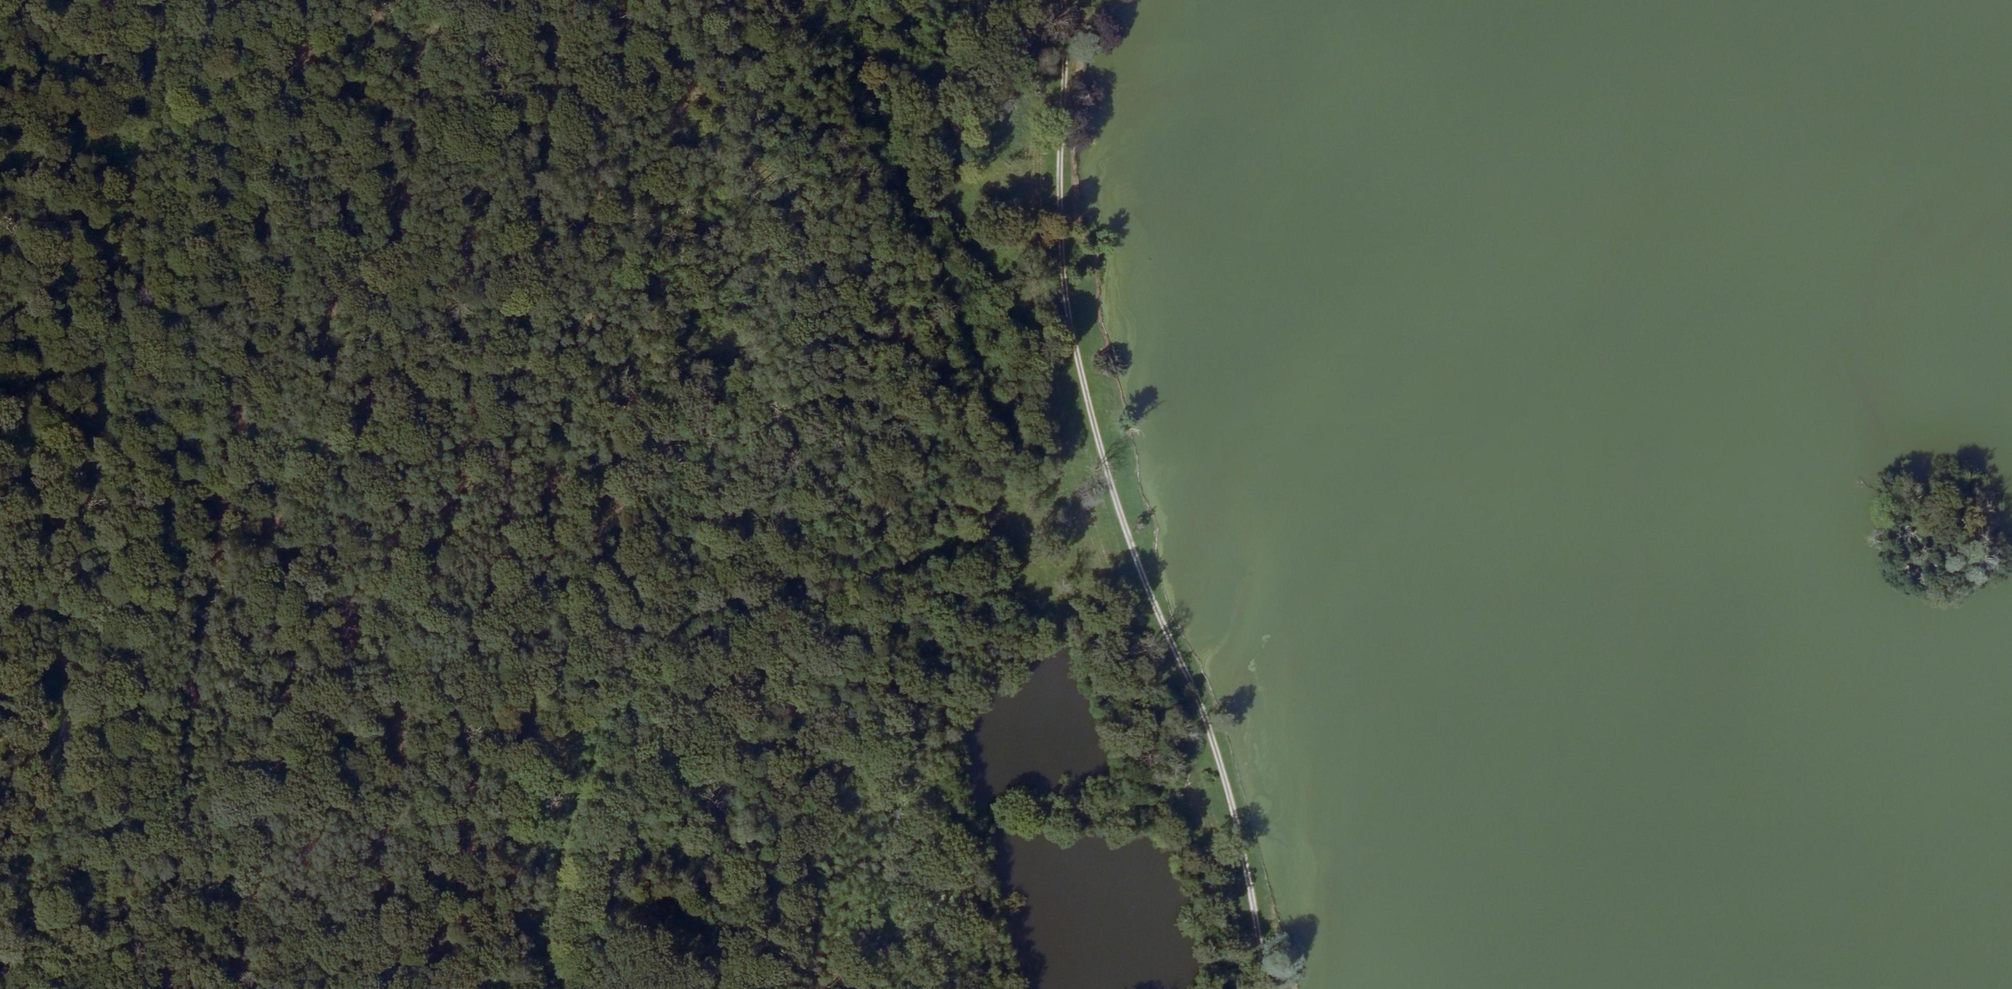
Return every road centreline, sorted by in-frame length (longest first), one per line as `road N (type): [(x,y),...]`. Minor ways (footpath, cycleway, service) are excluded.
road 1 (unclassified): [(1060,0),(1055,196),(1067,328),(1116,514),(1226,796),(1263,988)]
road 2 (track): [(89,988),(243,0)]

